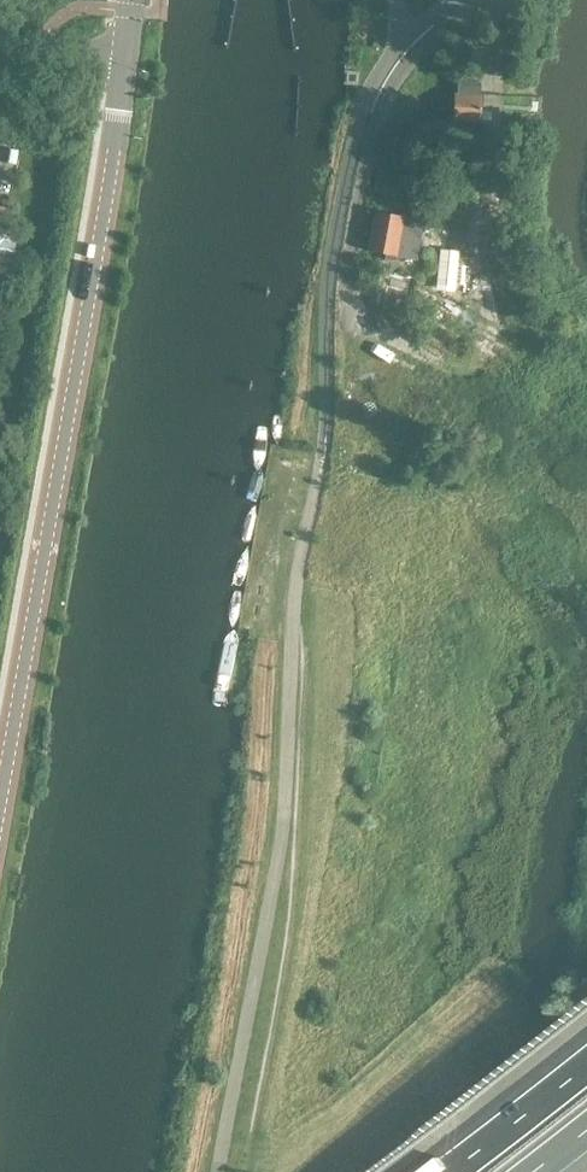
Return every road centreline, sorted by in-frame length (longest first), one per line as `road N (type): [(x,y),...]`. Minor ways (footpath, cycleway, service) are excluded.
road 1 (tertiary): [(0,807),(125,60)]
road 2 (motorway): [(586,1064),(446,1171)]
road 3 (unclassified): [(125,60),(0,43)]
road 4 (track): [(488,121),(496,0)]

